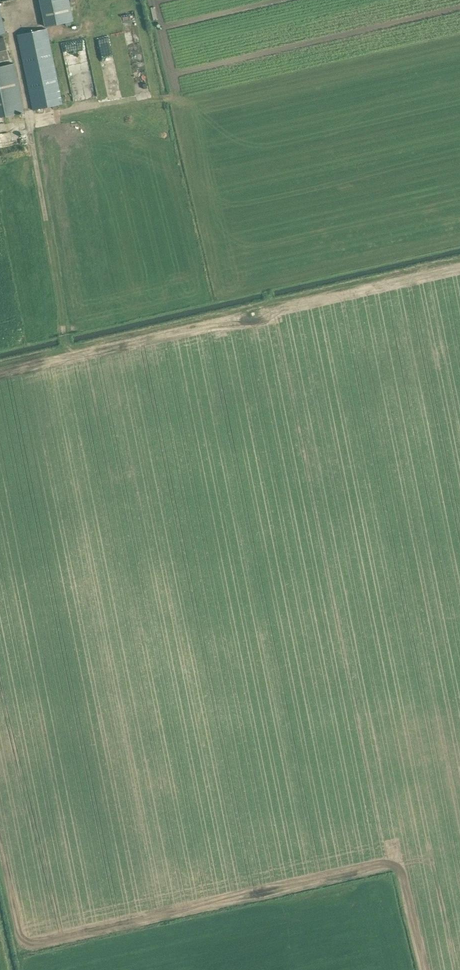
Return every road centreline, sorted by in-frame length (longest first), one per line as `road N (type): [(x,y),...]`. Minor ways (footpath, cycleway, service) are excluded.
road 1 (track): [(71,356),(10,18)]

